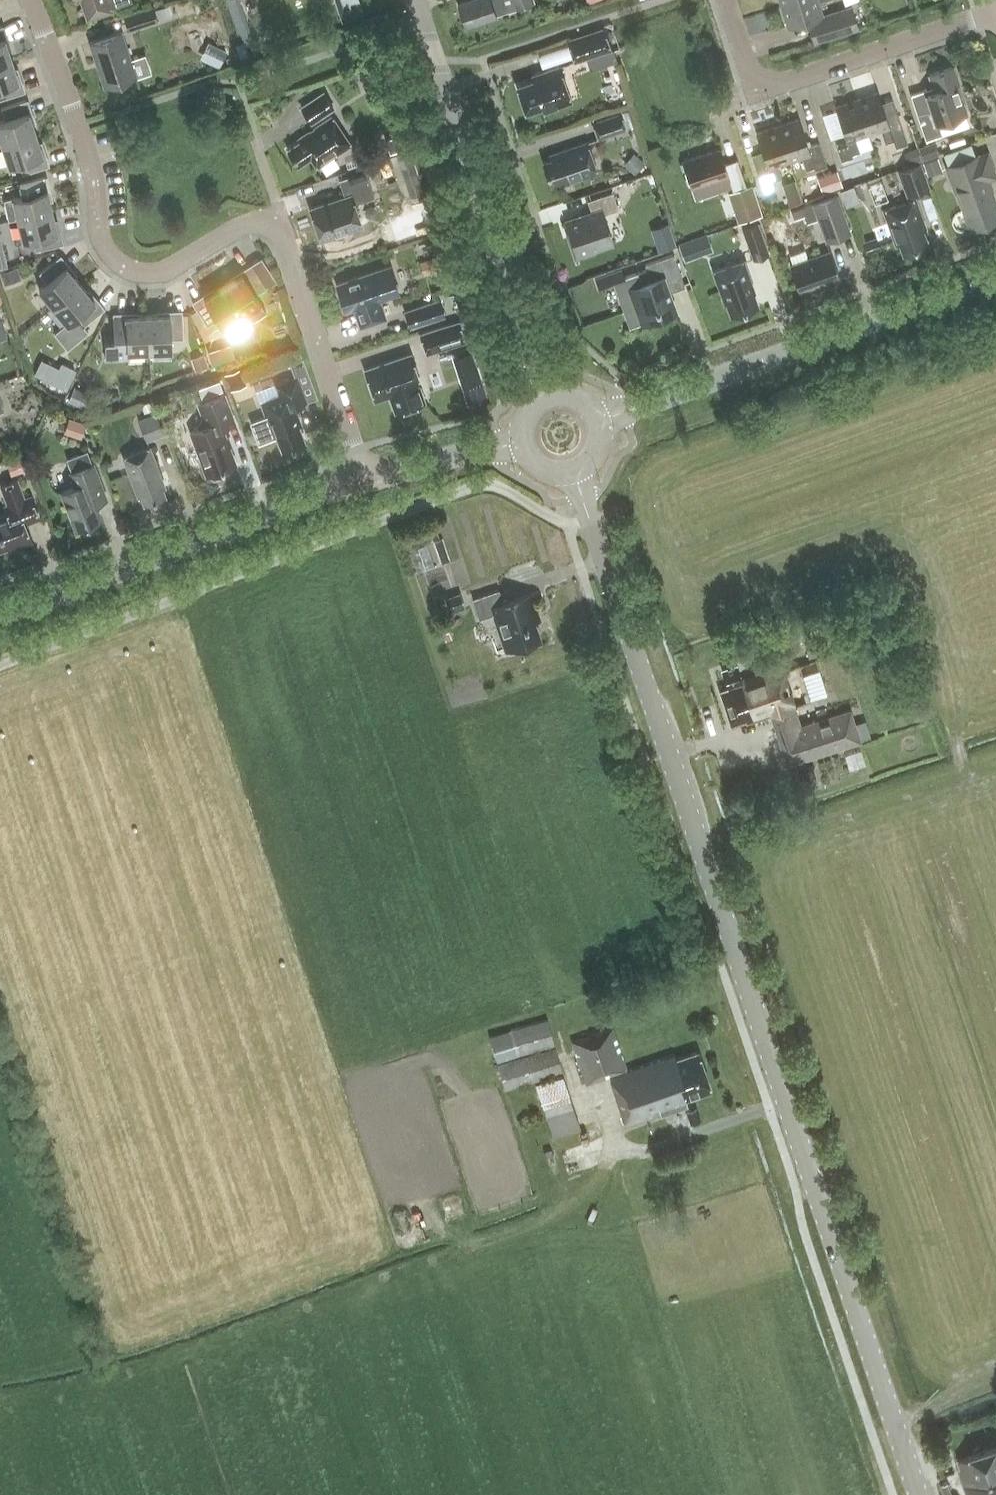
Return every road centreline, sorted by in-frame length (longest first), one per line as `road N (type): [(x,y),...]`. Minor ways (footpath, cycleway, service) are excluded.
road 1 (tertiary): [(918,1494),(575,475)]
road 2 (residential): [(366,482),(280,225),(255,224),(153,278),(137,277),(107,255),(92,175),(26,0)]
road 3 (tertiary): [(600,422),(995,282)]
road 4 (tertiary): [(547,393),(409,0)]
road 5 (tertiary): [(366,482),(0,615)]
road 6 (residential): [(995,13),(755,92),(725,0)]
road 7 (tertiary): [(496,451),(366,482)]

